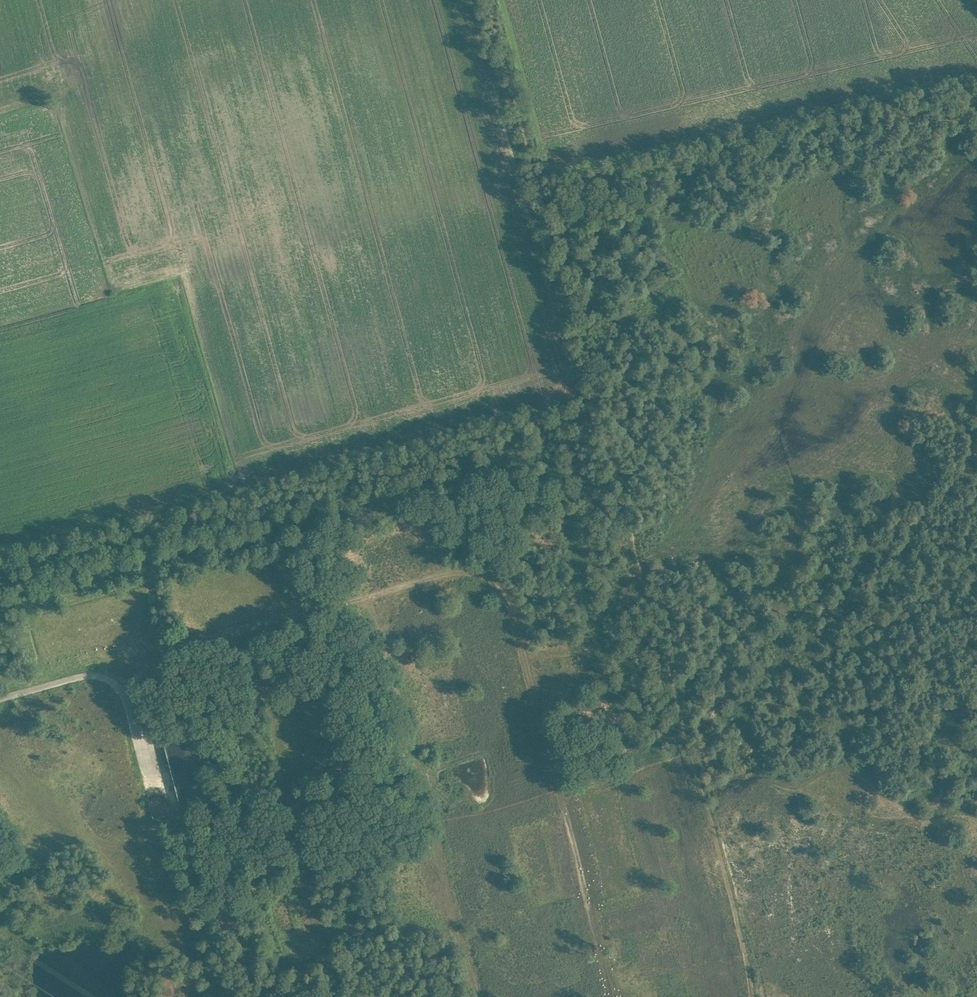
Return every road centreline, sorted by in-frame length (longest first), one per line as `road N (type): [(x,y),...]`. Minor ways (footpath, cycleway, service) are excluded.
road 1 (track): [(481,0),(752,978)]

